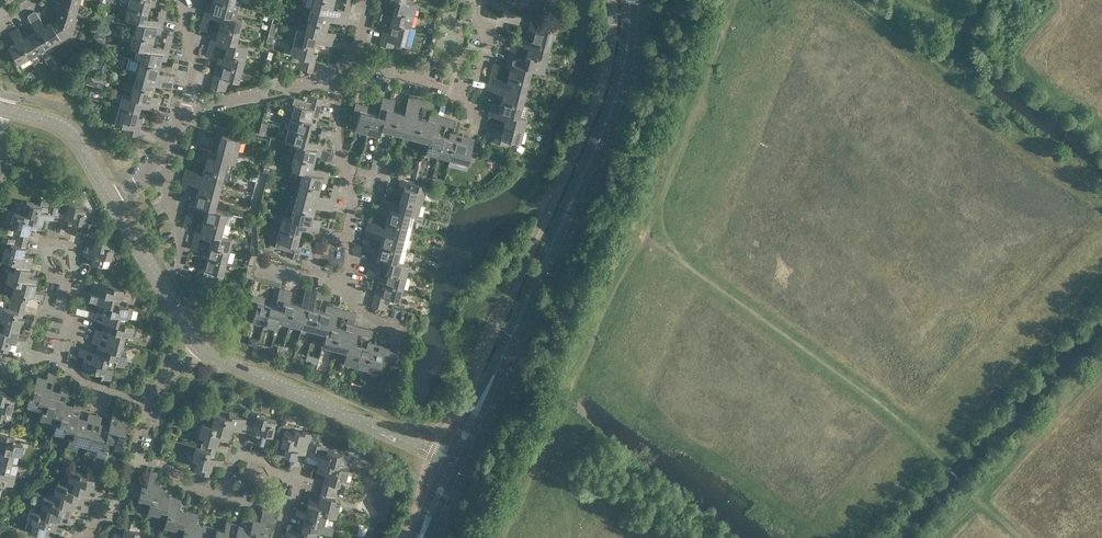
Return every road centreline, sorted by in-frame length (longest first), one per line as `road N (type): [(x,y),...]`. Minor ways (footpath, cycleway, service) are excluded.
road 1 (tertiary): [(484,397),(606,127),(626,66),(630,0)]
road 2 (residential): [(277,537),(304,480),(297,472),(243,451),(226,488),(209,498),(131,455)]
road 3 (tertiary): [(447,460),(200,347)]
road 4 (residential): [(155,161),(185,102),(211,105),(338,74)]
road 5 (tertiary): [(200,347),(109,195)]
road 6 (residential): [(145,402),(66,368),(61,282)]
road 7 (residential): [(345,238),(338,74)]
road 8 (tertiary): [(109,195),(57,120),(0,106)]

